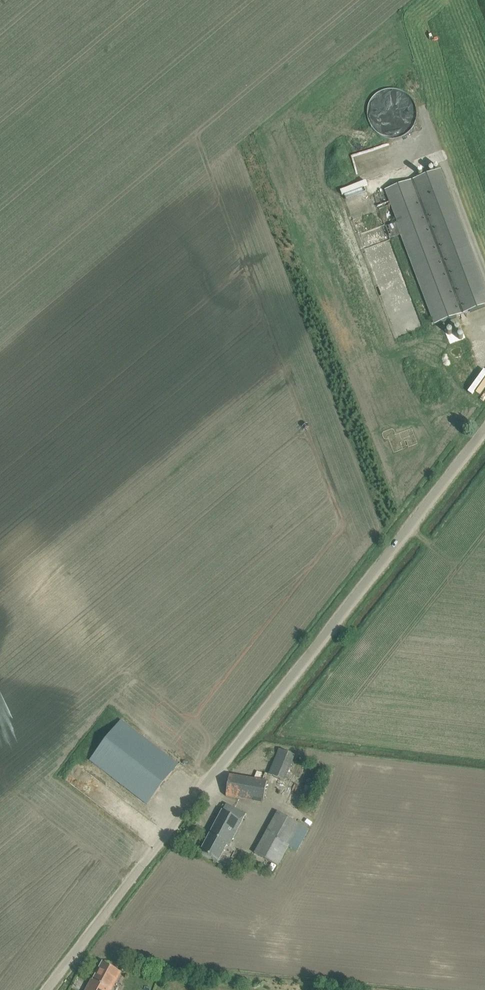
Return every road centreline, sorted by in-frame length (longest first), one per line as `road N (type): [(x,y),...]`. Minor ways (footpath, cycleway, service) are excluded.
road 1 (unclassified): [(47,989),(484,431)]

